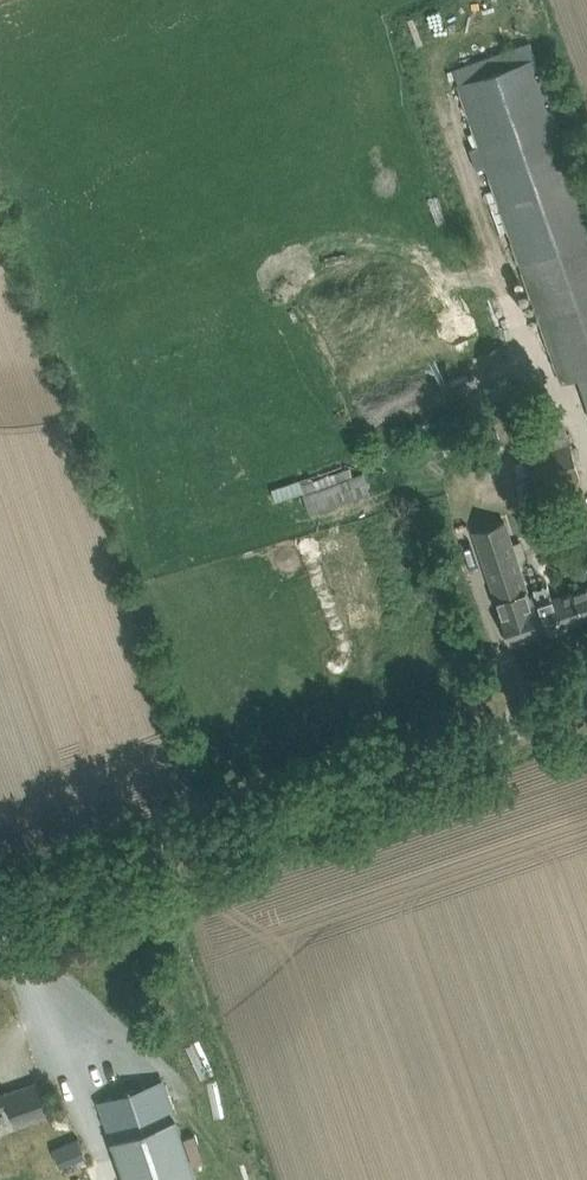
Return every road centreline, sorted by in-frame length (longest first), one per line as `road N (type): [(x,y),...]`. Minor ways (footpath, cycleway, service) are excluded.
road 1 (unclassified): [(0,912),(586,713)]

